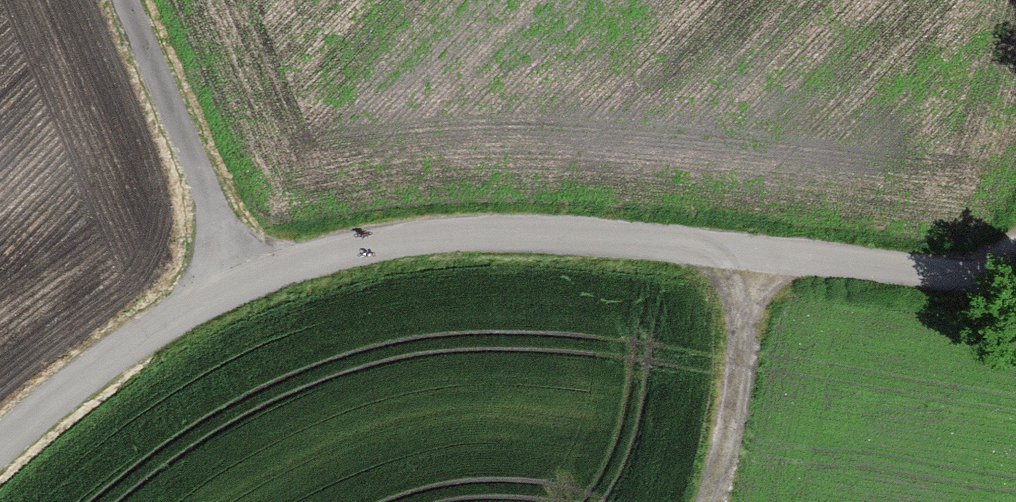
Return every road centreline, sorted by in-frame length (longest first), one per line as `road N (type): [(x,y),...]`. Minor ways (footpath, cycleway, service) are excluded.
road 1 (unclassified): [(1015,285),(558,236),(463,235),(358,248),(245,284),(158,327),(0,448)]
road 2 (track): [(245,284),(125,0)]
road 3 (track): [(752,254),(732,419),(709,501)]

